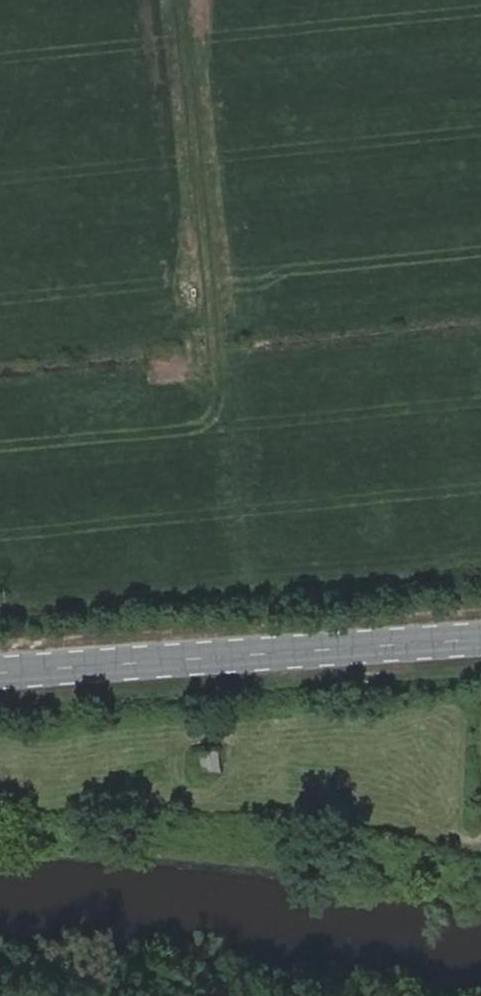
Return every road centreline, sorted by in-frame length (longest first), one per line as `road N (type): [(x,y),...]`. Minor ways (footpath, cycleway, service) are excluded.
road 1 (secondary): [(480,639),(0,672)]

